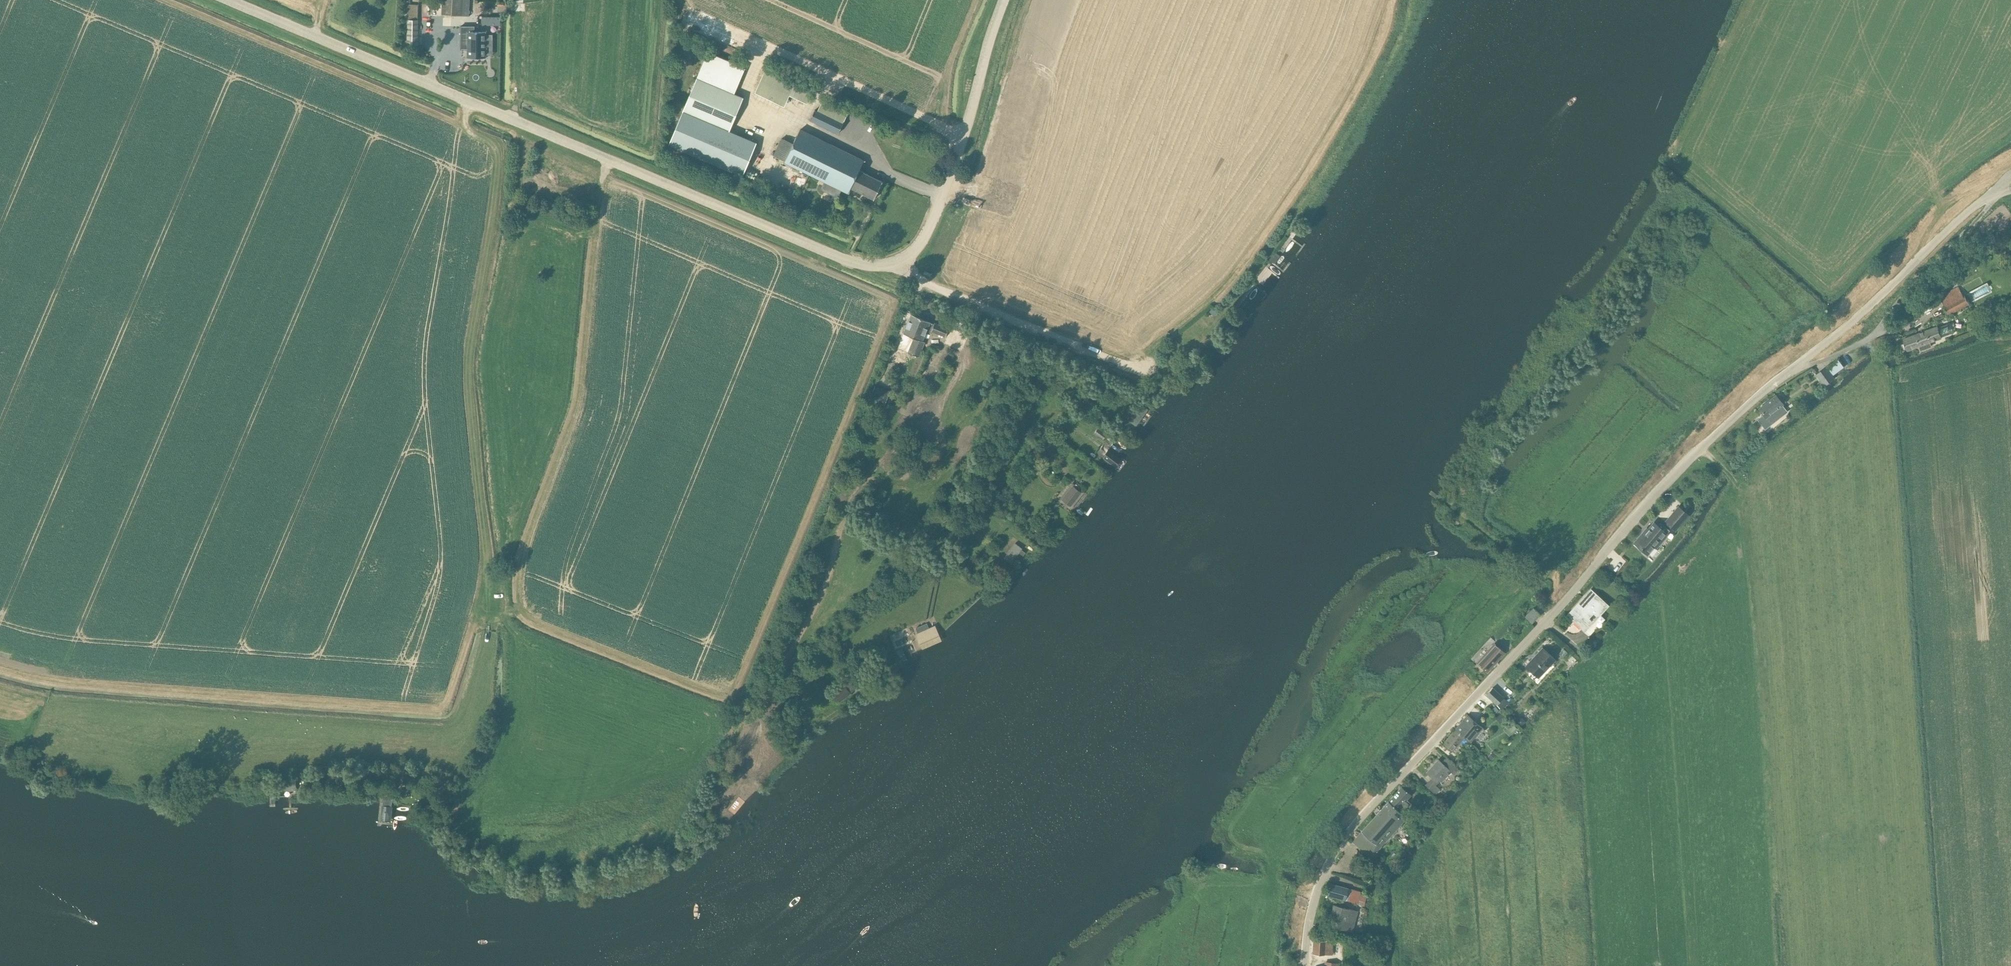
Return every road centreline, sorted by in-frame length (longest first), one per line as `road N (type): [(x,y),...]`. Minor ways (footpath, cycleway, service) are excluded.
road 1 (unclassified): [(1306,965),(1323,881),(1356,826),(1712,441),(2010,179)]
road 2 (track): [(47,698),(443,727),(458,721),(491,620),(520,610),(523,553),(575,410),(608,160)]
road 3 (track): [(470,102),(465,126),(497,153),(467,378),(488,584),(508,632),(501,736),(467,792),(465,814),(488,834),(542,842),(672,805)]
road 4 (unclassified): [(903,261),(883,267),(843,259),(228,0)]
road 5 (track): [(815,650),(942,546),(1006,443),(1093,354)]
road 6 (track): [(677,0),(964,135)]
road 7 (unclassified): [(903,261),(932,223),(1003,0)]

